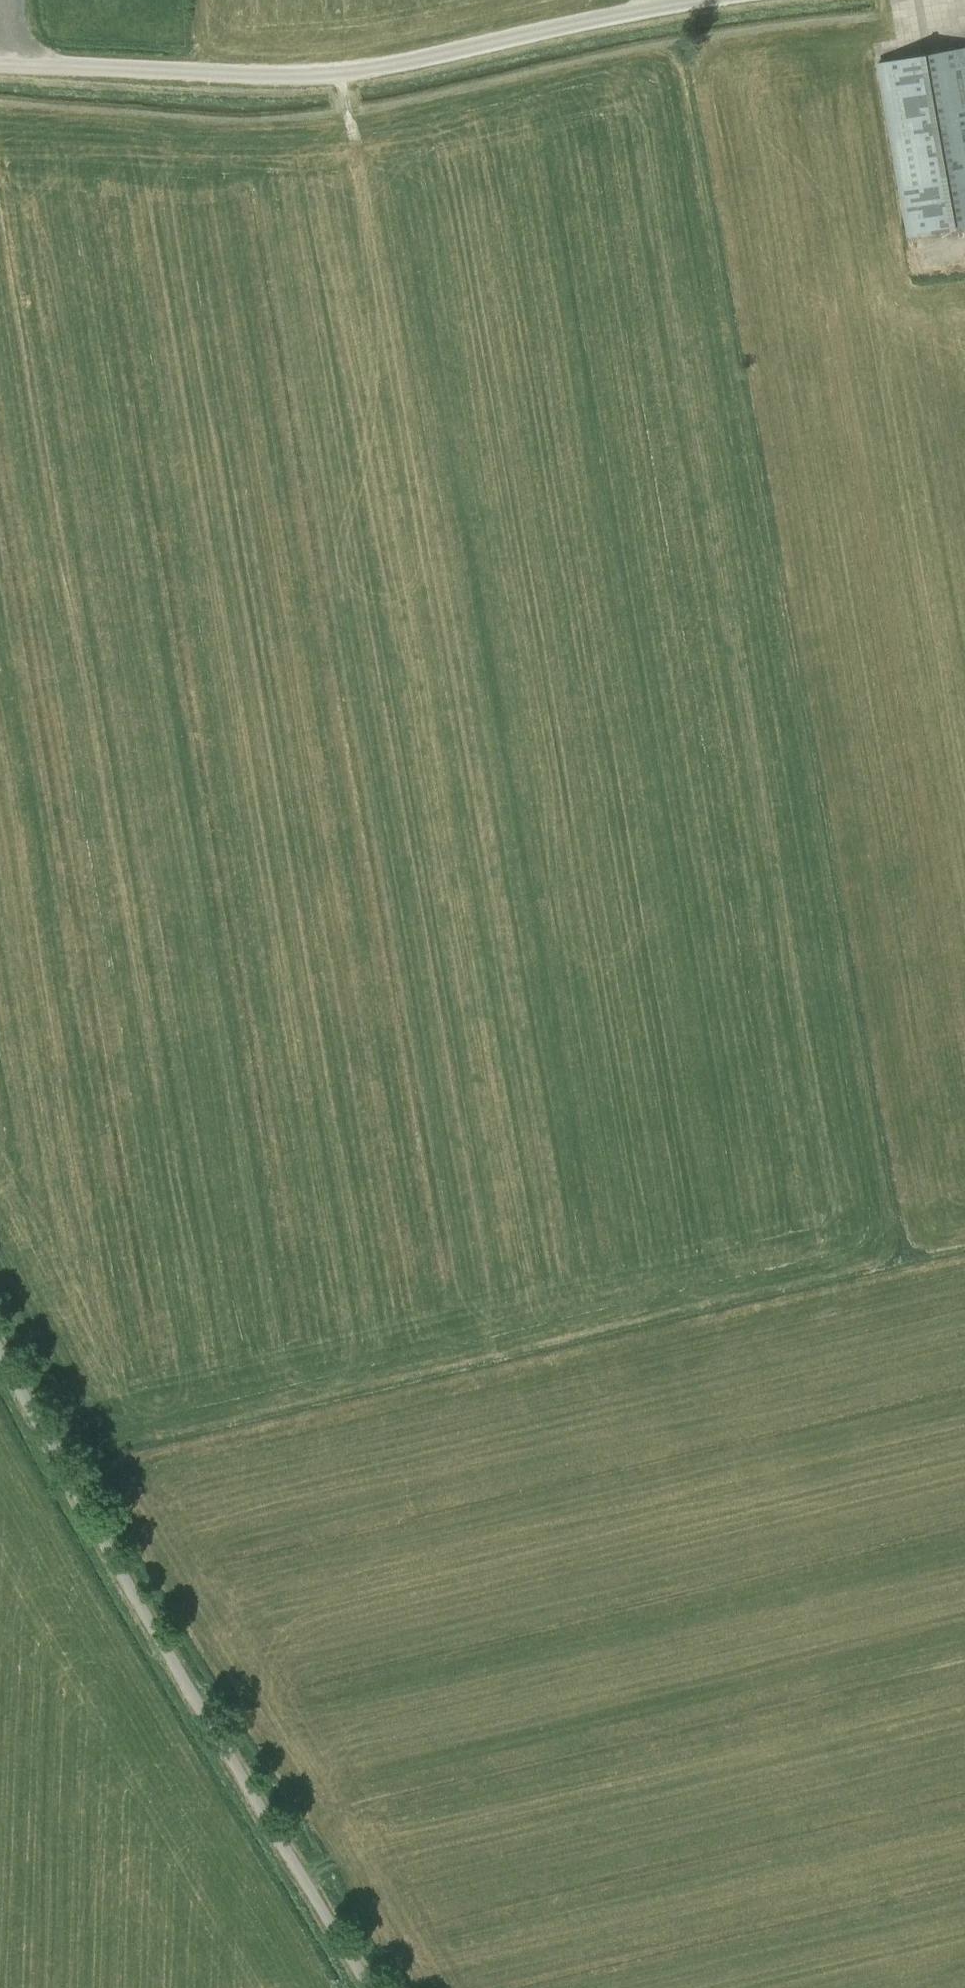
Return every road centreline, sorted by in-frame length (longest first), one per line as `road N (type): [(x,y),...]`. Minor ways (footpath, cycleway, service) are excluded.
road 1 (unclassified): [(371,1987),(210,1721),(0,1336)]
road 2 (unclassified): [(723,0),(305,81),(0,65)]

